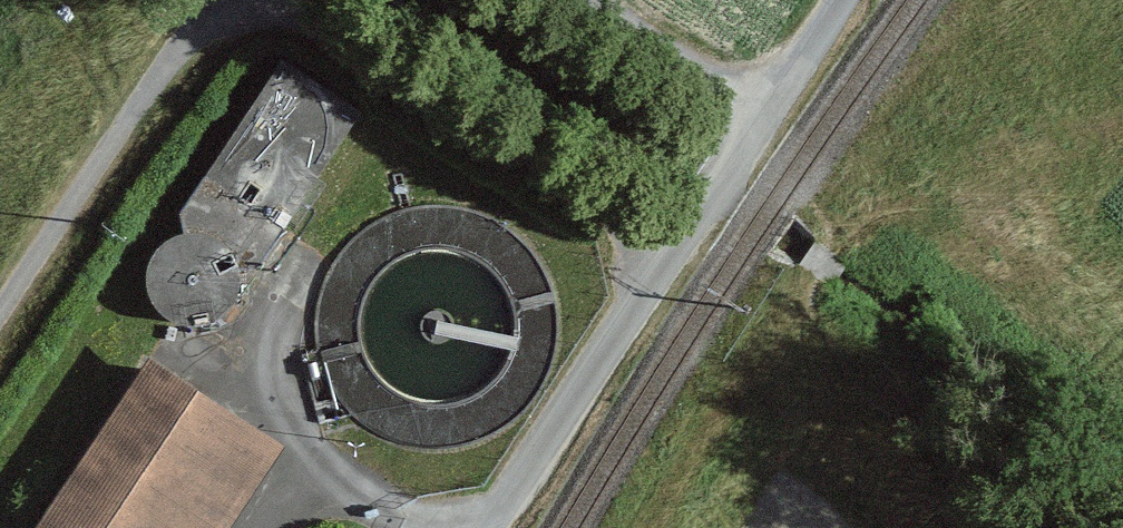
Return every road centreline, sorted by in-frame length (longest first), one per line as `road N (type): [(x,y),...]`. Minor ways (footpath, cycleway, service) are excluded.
road 1 (track): [(0,314),(161,71),(196,33),(224,17),(261,12),(299,20),(460,110),(671,255)]
road 2 (track): [(671,255),(491,527)]
road 3 (track): [(762,121),(600,0)]
road 4 (track): [(671,255),(762,121)]
road 5 (track): [(762,121),(845,0)]

